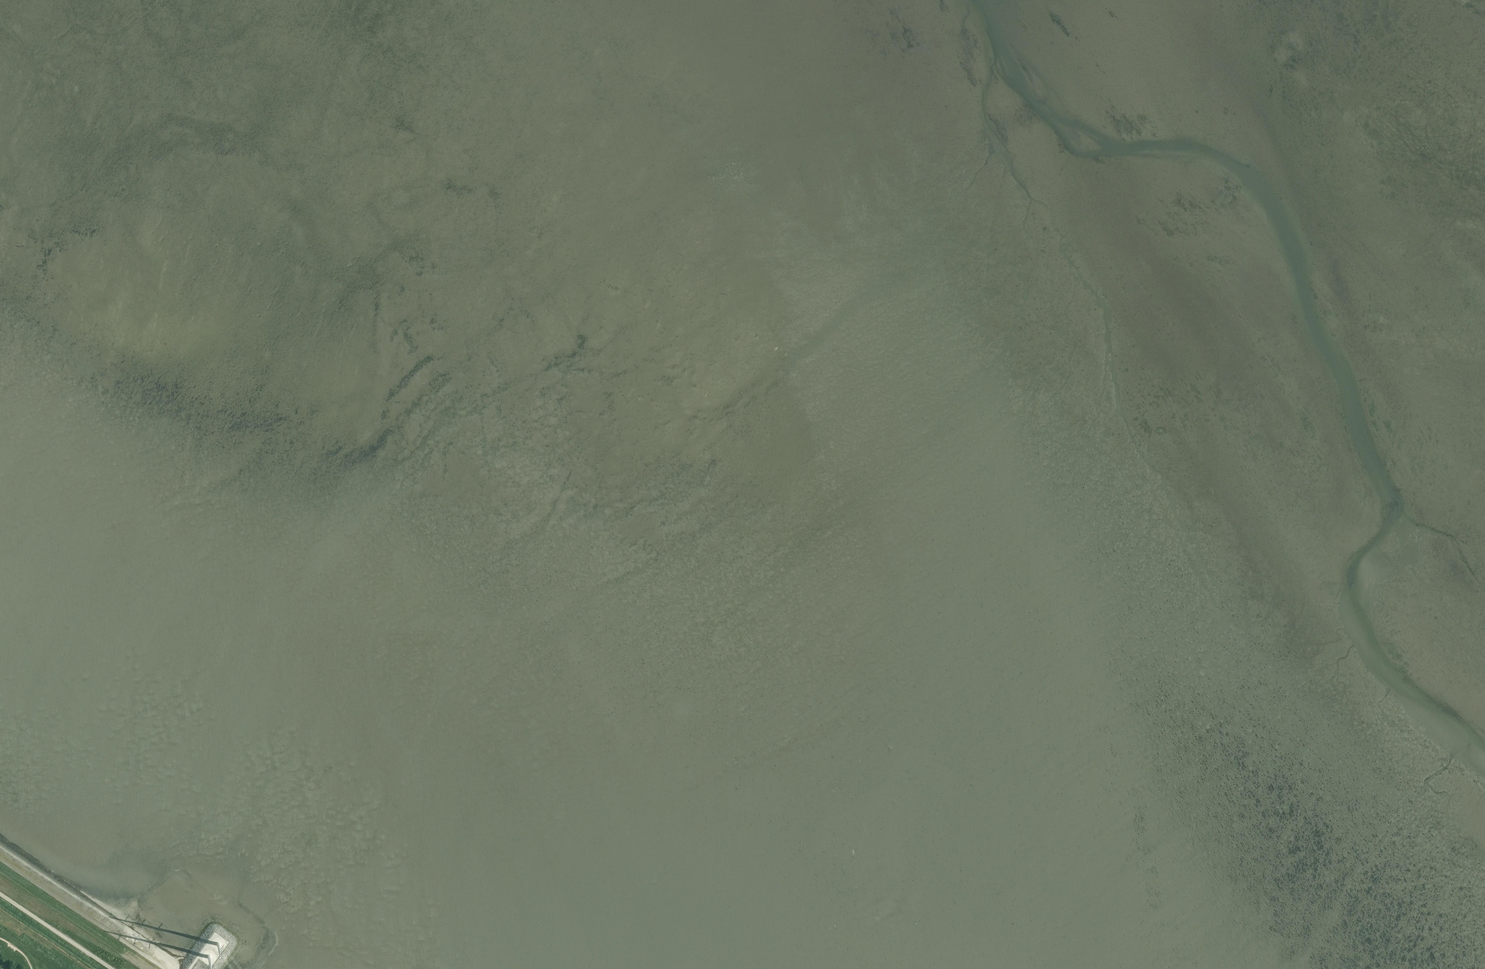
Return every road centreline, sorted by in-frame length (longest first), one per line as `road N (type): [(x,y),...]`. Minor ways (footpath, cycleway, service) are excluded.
road 1 (unclassified): [(112,968),(0,894)]

